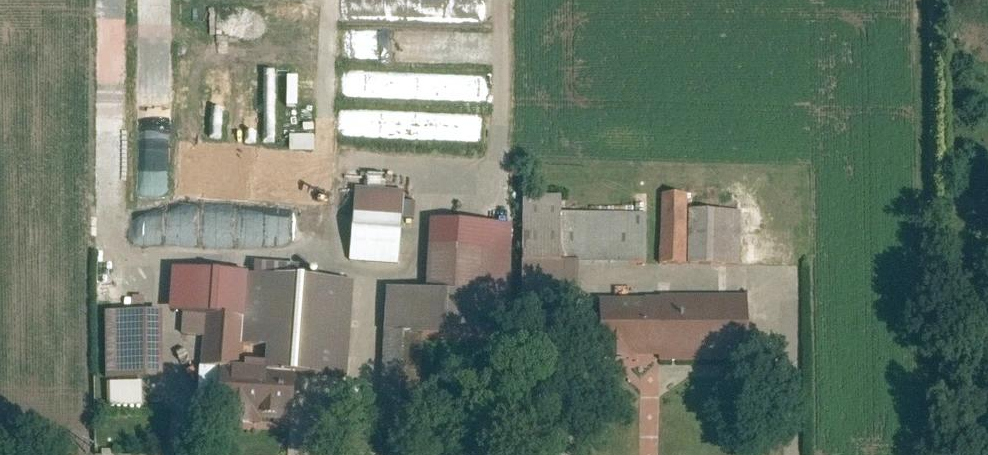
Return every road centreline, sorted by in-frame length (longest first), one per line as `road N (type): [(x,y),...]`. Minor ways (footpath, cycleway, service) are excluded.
road 1 (track): [(914,454),(902,0)]

